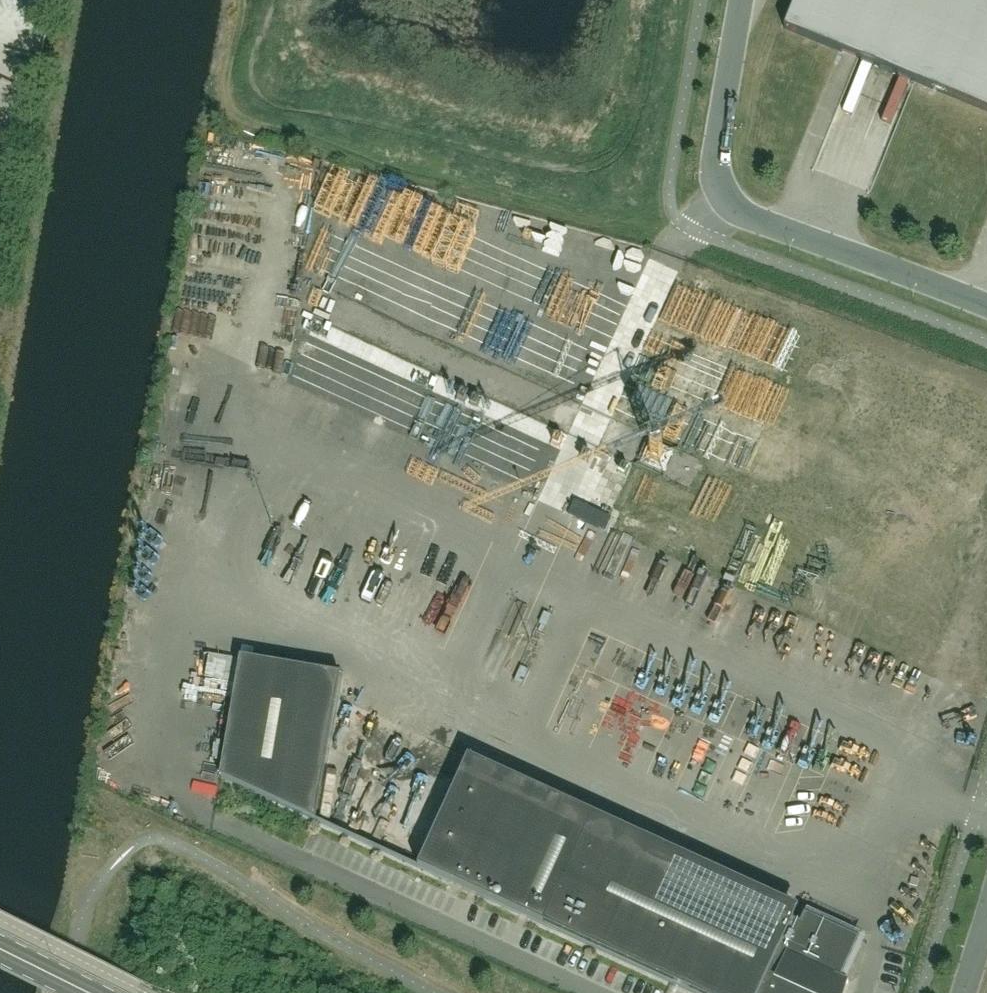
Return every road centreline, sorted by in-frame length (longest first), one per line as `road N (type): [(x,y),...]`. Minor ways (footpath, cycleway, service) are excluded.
road 1 (unclassified): [(986,306),(761,223),(721,195),(716,147),(741,0)]

